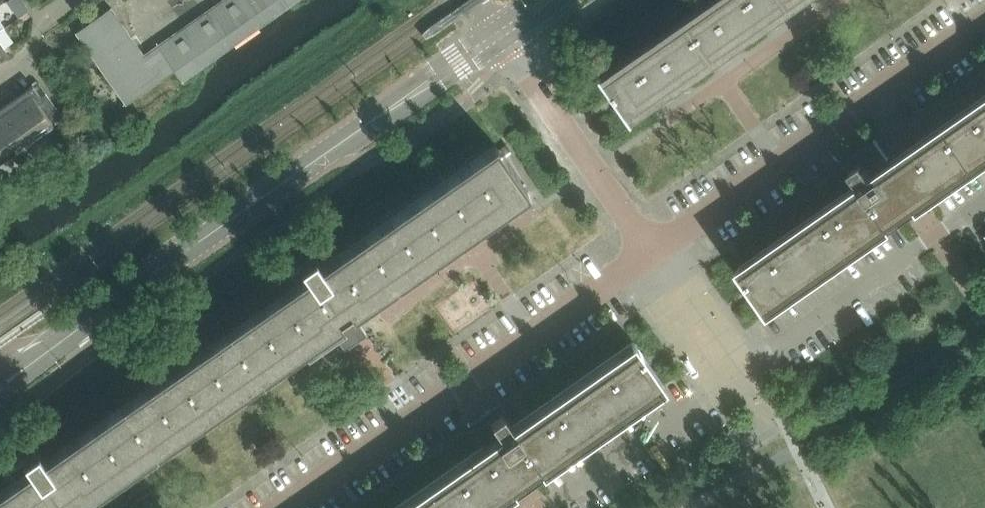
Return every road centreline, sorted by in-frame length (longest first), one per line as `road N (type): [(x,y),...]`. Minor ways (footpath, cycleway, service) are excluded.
road 1 (tertiary): [(93,317),(504,33)]
road 2 (residential): [(289,507),(651,253)]
road 3 (residential): [(651,253),(984,23)]
road 4 (residential): [(651,253),(504,33)]
road 5 (tertiary): [(0,397),(93,317)]

